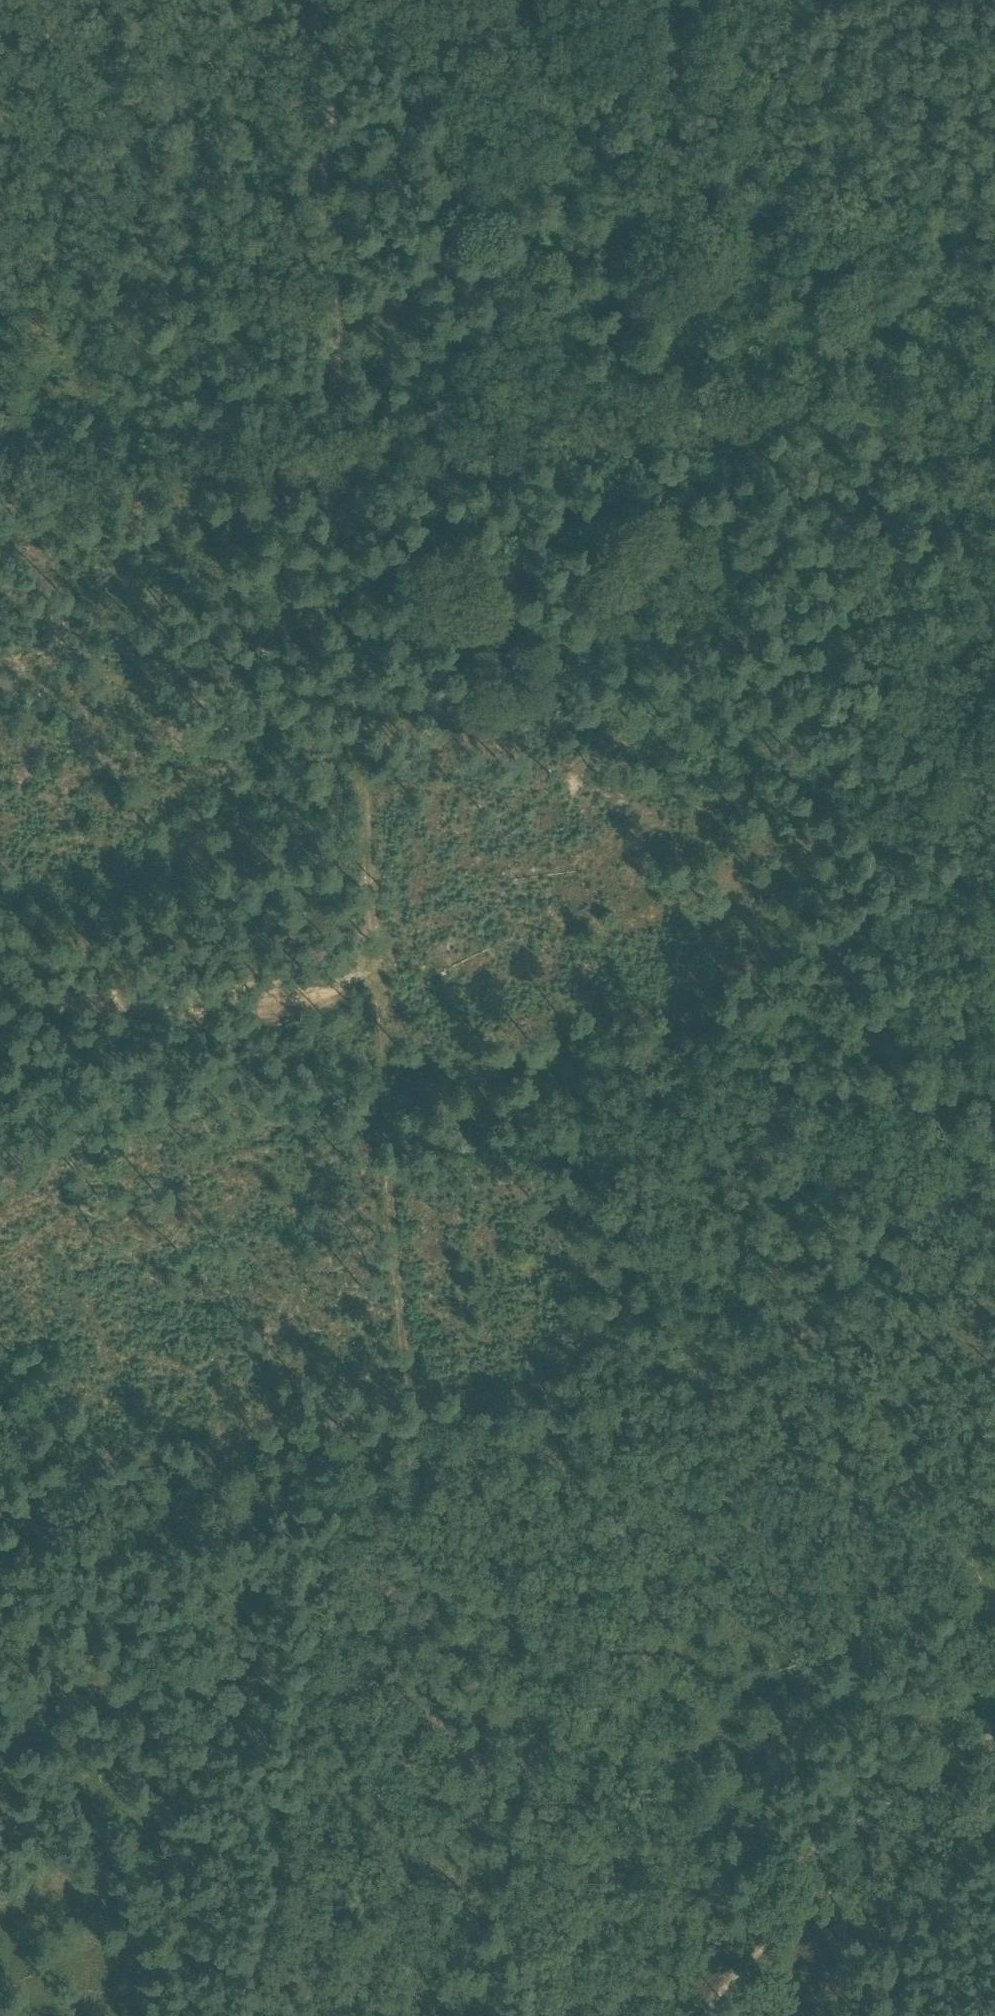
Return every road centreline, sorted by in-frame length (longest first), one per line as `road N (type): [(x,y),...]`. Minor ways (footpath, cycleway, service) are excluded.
road 1 (track): [(0,506),(348,468)]

